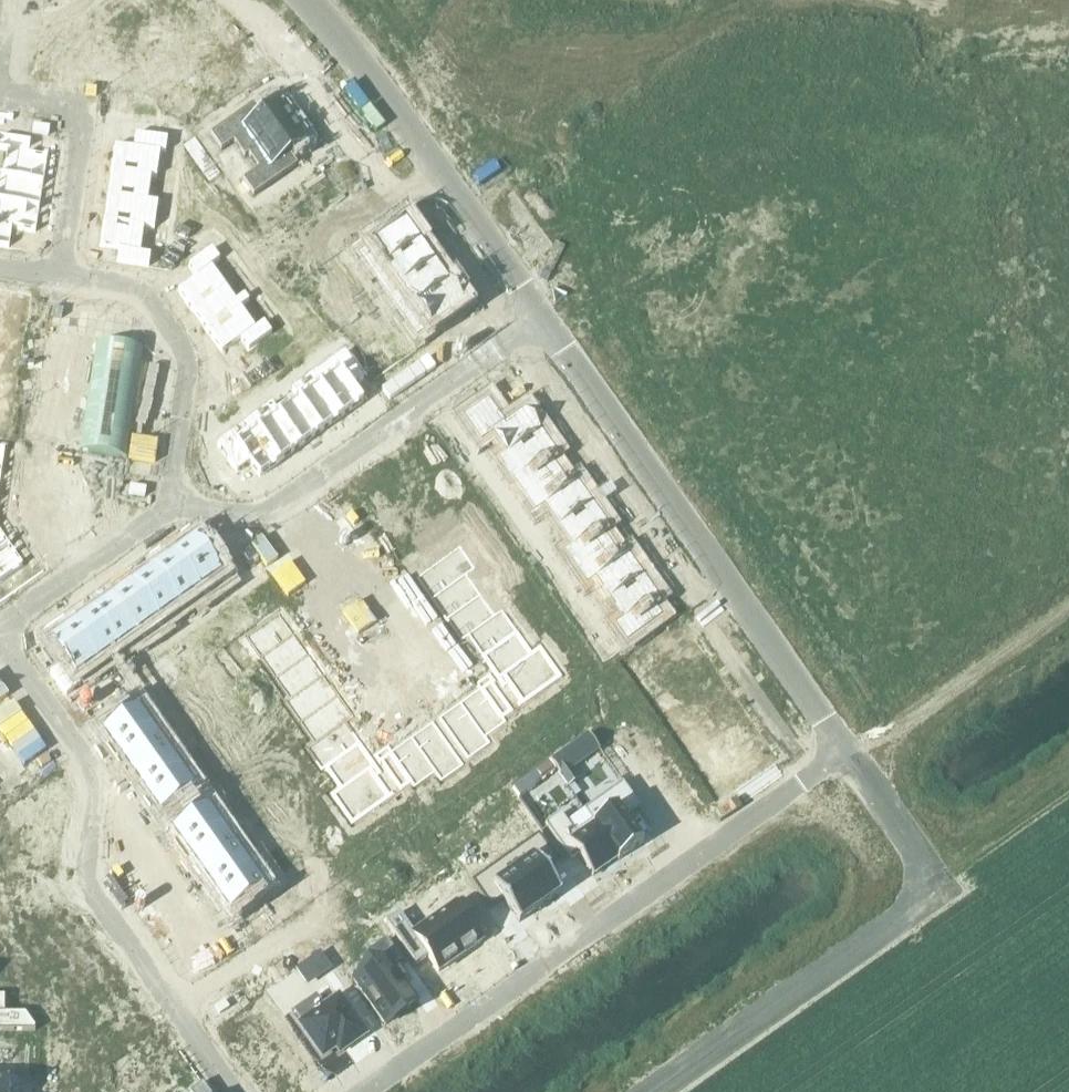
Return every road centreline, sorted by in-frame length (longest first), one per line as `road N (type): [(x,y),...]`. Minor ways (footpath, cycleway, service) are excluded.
road 1 (residential): [(361,1091),(845,750)]
road 2 (residential): [(233,1091),(92,893),(84,861),(94,773),(0,638)]
road 3 (tertiary): [(542,320),(845,750)]
road 4 (tertiary): [(845,750),(915,850),(920,875),(910,906),(651,1091)]
road 5 (residential): [(167,506),(267,510),(542,320)]
road 6 (tertiary): [(308,0),(542,320)]
road 7 (residential): [(0,264),(135,287),(182,346),(187,376),(167,506)]
road 8 (residential): [(0,626),(167,506)]

